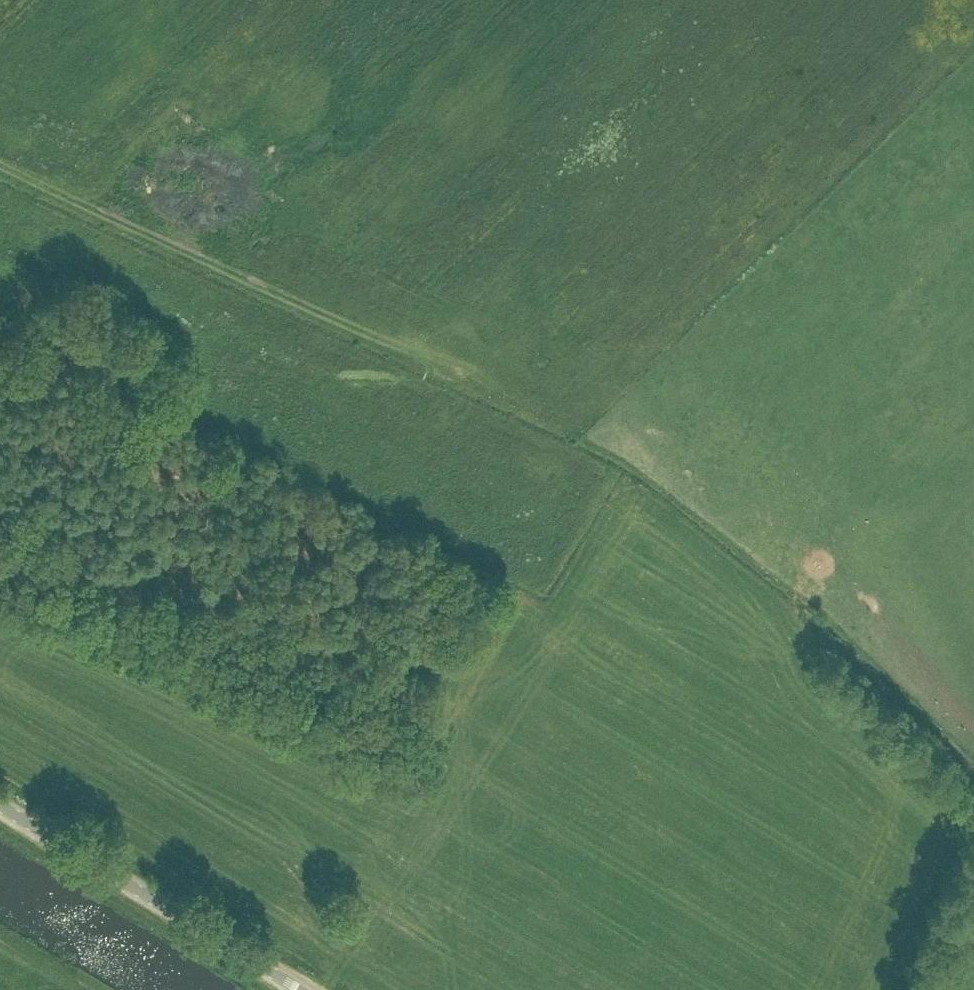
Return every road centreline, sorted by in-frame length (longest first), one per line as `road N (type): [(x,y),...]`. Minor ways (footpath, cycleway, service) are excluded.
road 1 (unclassified): [(299,989),(0,805)]

